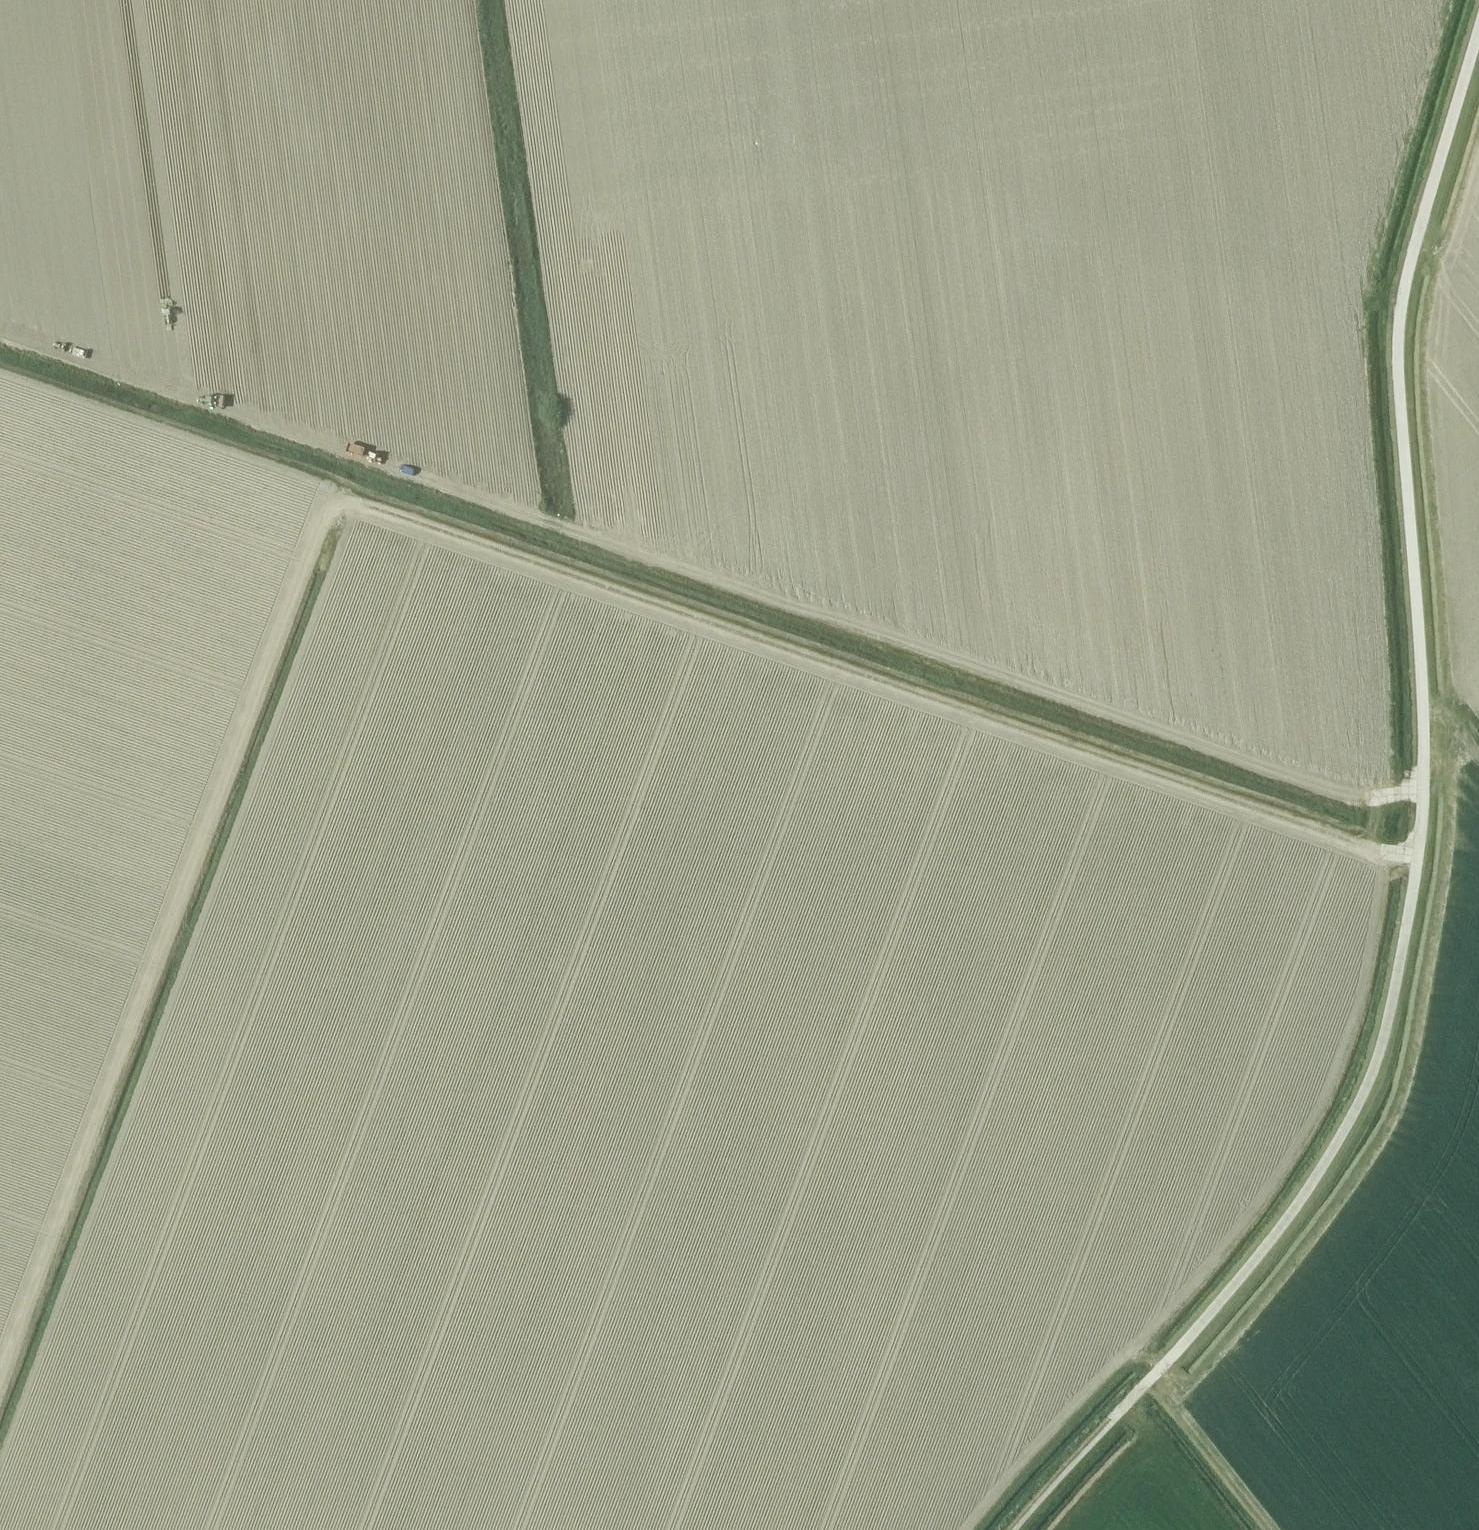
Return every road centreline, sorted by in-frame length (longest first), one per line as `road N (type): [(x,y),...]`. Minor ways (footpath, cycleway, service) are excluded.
road 1 (unclassified): [(1478,9),(1396,308),(1424,754),(1393,995),(1359,1102),(1287,1217),(1140,1391)]

